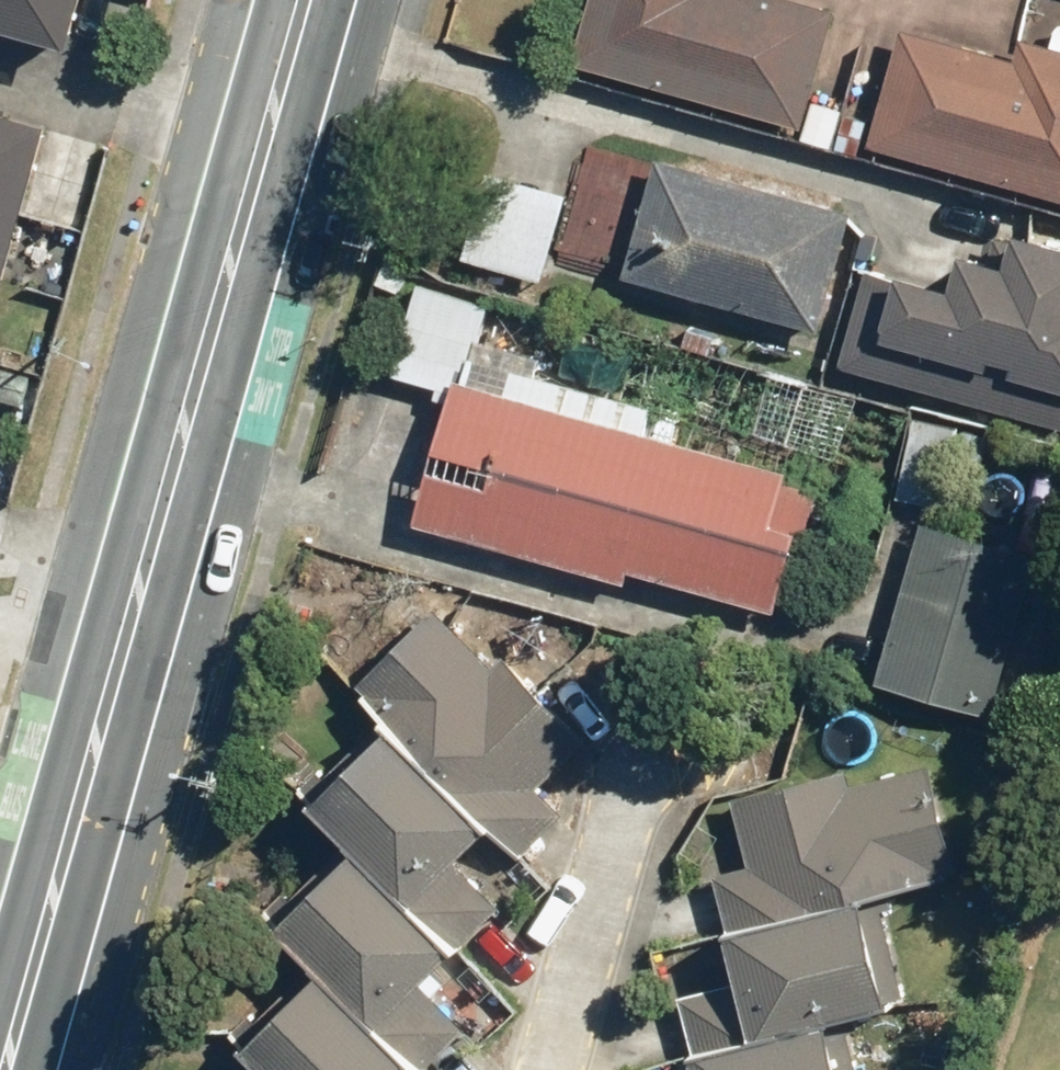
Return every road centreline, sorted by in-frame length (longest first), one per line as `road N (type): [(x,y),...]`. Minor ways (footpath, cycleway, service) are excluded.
road 1 (secondary): [(307,0),(6,1069)]

